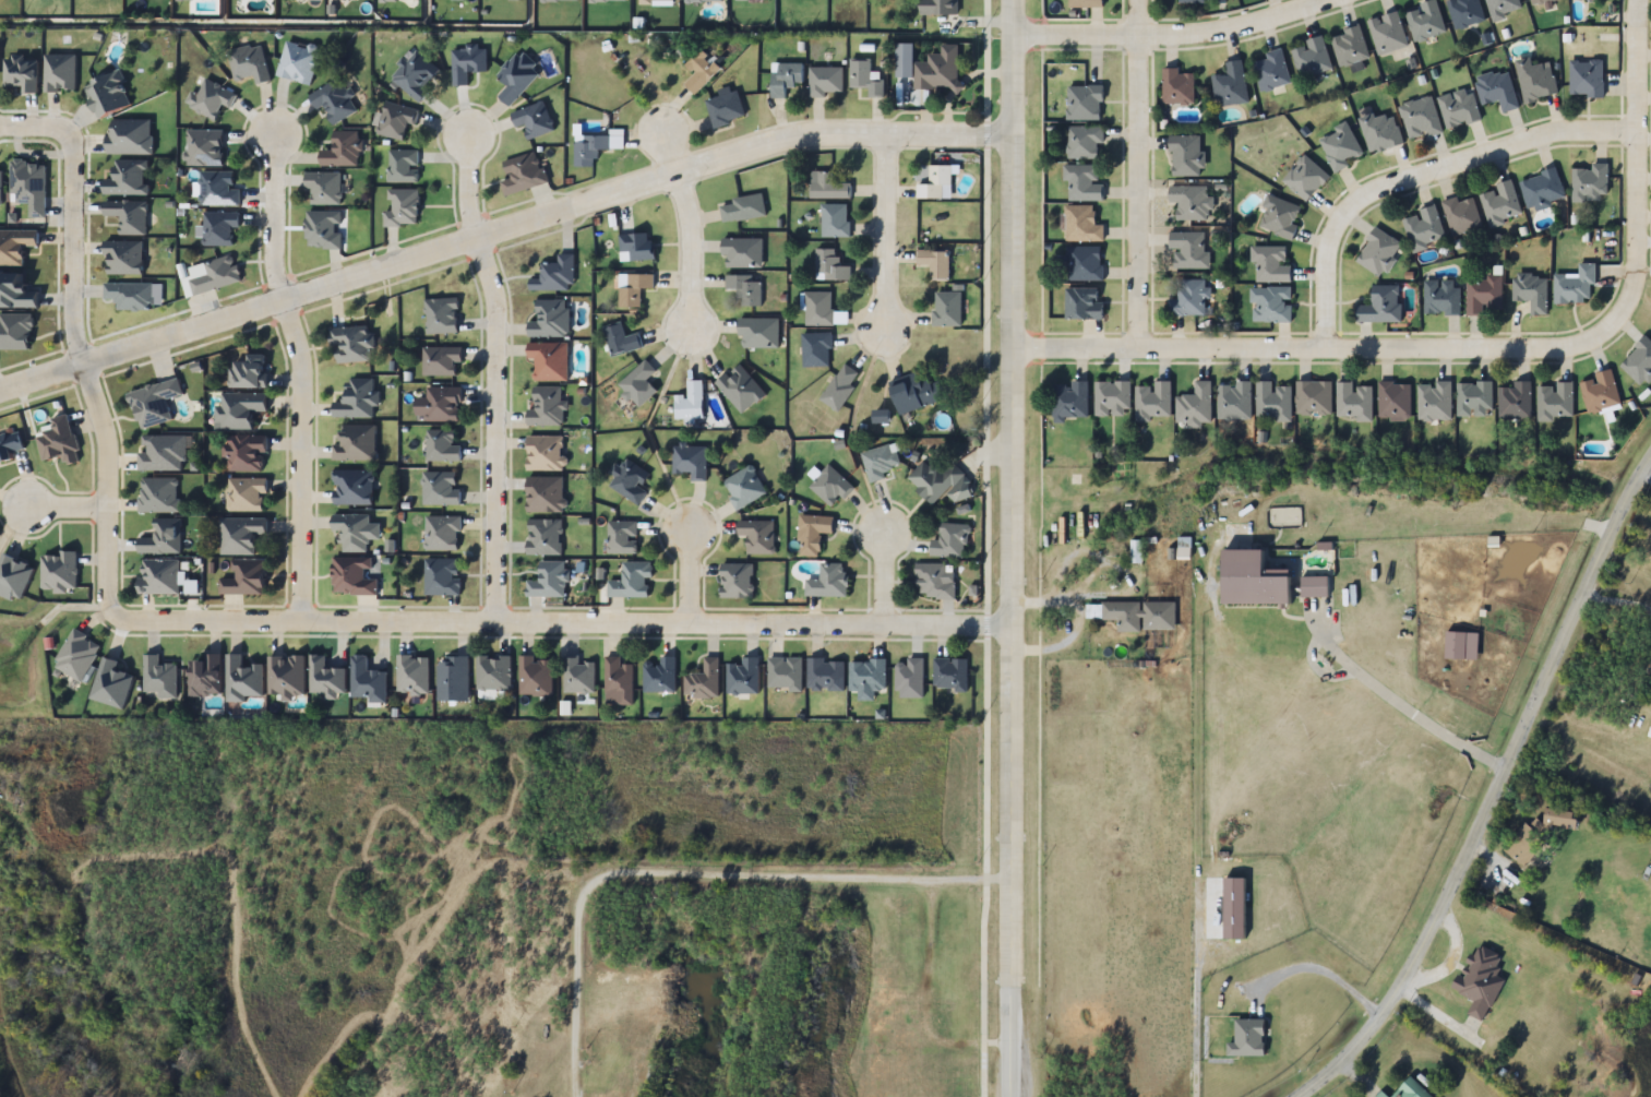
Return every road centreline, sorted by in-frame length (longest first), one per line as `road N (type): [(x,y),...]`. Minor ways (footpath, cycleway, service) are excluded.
road 1 (residential): [(1008,629),(116,615),(96,597),(98,440),(79,365)]
road 2 (tertiary): [(1012,0),(1009,1096)]
road 3 (residential): [(1013,139),(793,138),(680,181),(0,389)]
road 4 (residential): [(1634,0),(1631,285),(1616,318),(1593,338),(1553,351),(1012,349)]
road 5 (tertiary): [(1650,450),(1422,953),(1381,1018),(1301,1096)]
road 6 (residential): [(1321,349),(1324,237),(1353,196),(1529,138),(1632,129)]
road 7 (residential): [(494,620),(500,333),(478,240)]
road 8 (residential): [(1132,0),(1134,349)]
road 9 (residential): [(1346,0),(1220,35),(1013,38)]
road 10 (residential): [(295,618),(297,362),(284,302)]
road 11 (residential): [(0,122),(55,122),(69,152),(67,327),(79,365)]
road 12 (residential): [(659,127),(689,229),(692,326)]
road 13 (residential): [(883,135),(880,334)]
road 14 (residential): [(284,302),(274,139)]

